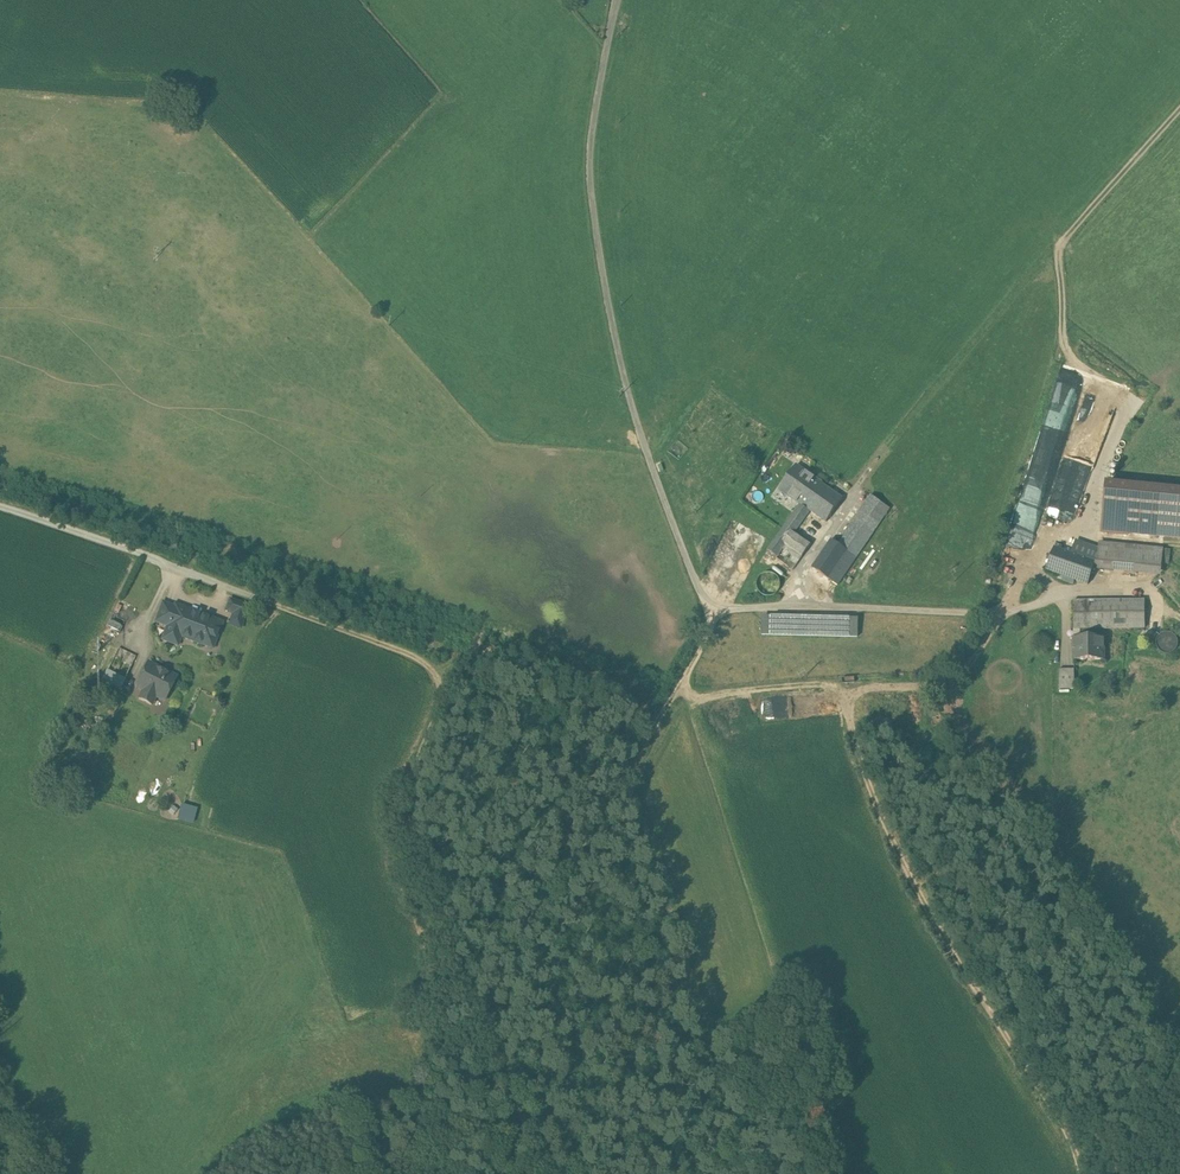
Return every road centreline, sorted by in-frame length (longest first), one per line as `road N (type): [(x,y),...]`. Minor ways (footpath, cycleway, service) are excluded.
road 1 (unclassified): [(619,0),(591,138),(600,261),(635,412),(704,594),(723,609),(1003,611),(1055,592)]
road 2 (track): [(185,574),(439,674),(411,782),(419,856),(522,1128),(556,1173)]
road 3 (track): [(1082,1173),(1048,1100),(914,885),(877,804),(849,697),(821,684),(697,696),(681,680)]
road 4 (track): [(1179,110),(1056,249),(1073,371),(1111,389),(1123,410),(1102,464)]
road 5 (track): [(681,680),(527,925),(480,1022)]
road 6 (track): [(1056,249),(850,499)]
road 7 (track): [(185,574),(0,513)]
road 8 (track): [(849,697),(955,681),(1003,611)]

